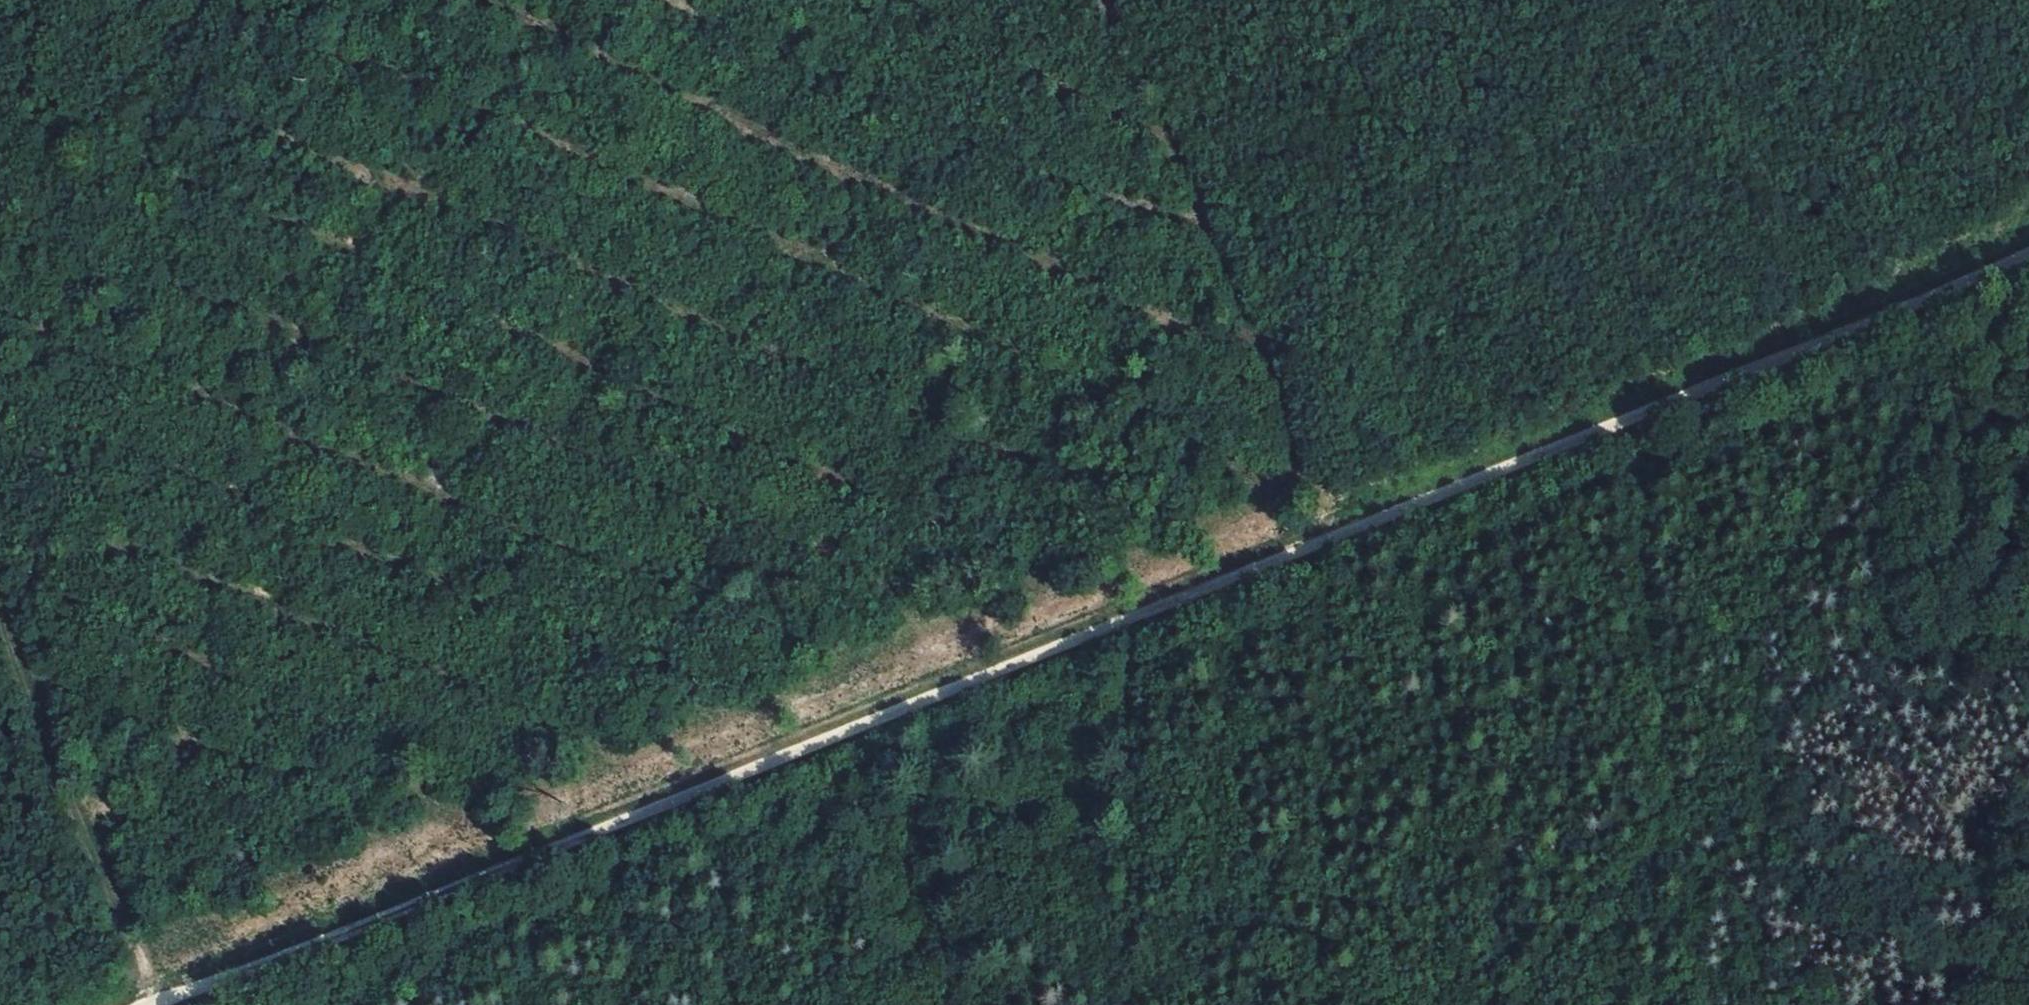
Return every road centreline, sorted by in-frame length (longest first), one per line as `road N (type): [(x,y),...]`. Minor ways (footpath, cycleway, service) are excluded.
road 1 (track): [(1333,534),(187,996)]
road 2 (track): [(2028,253),(1333,534)]

